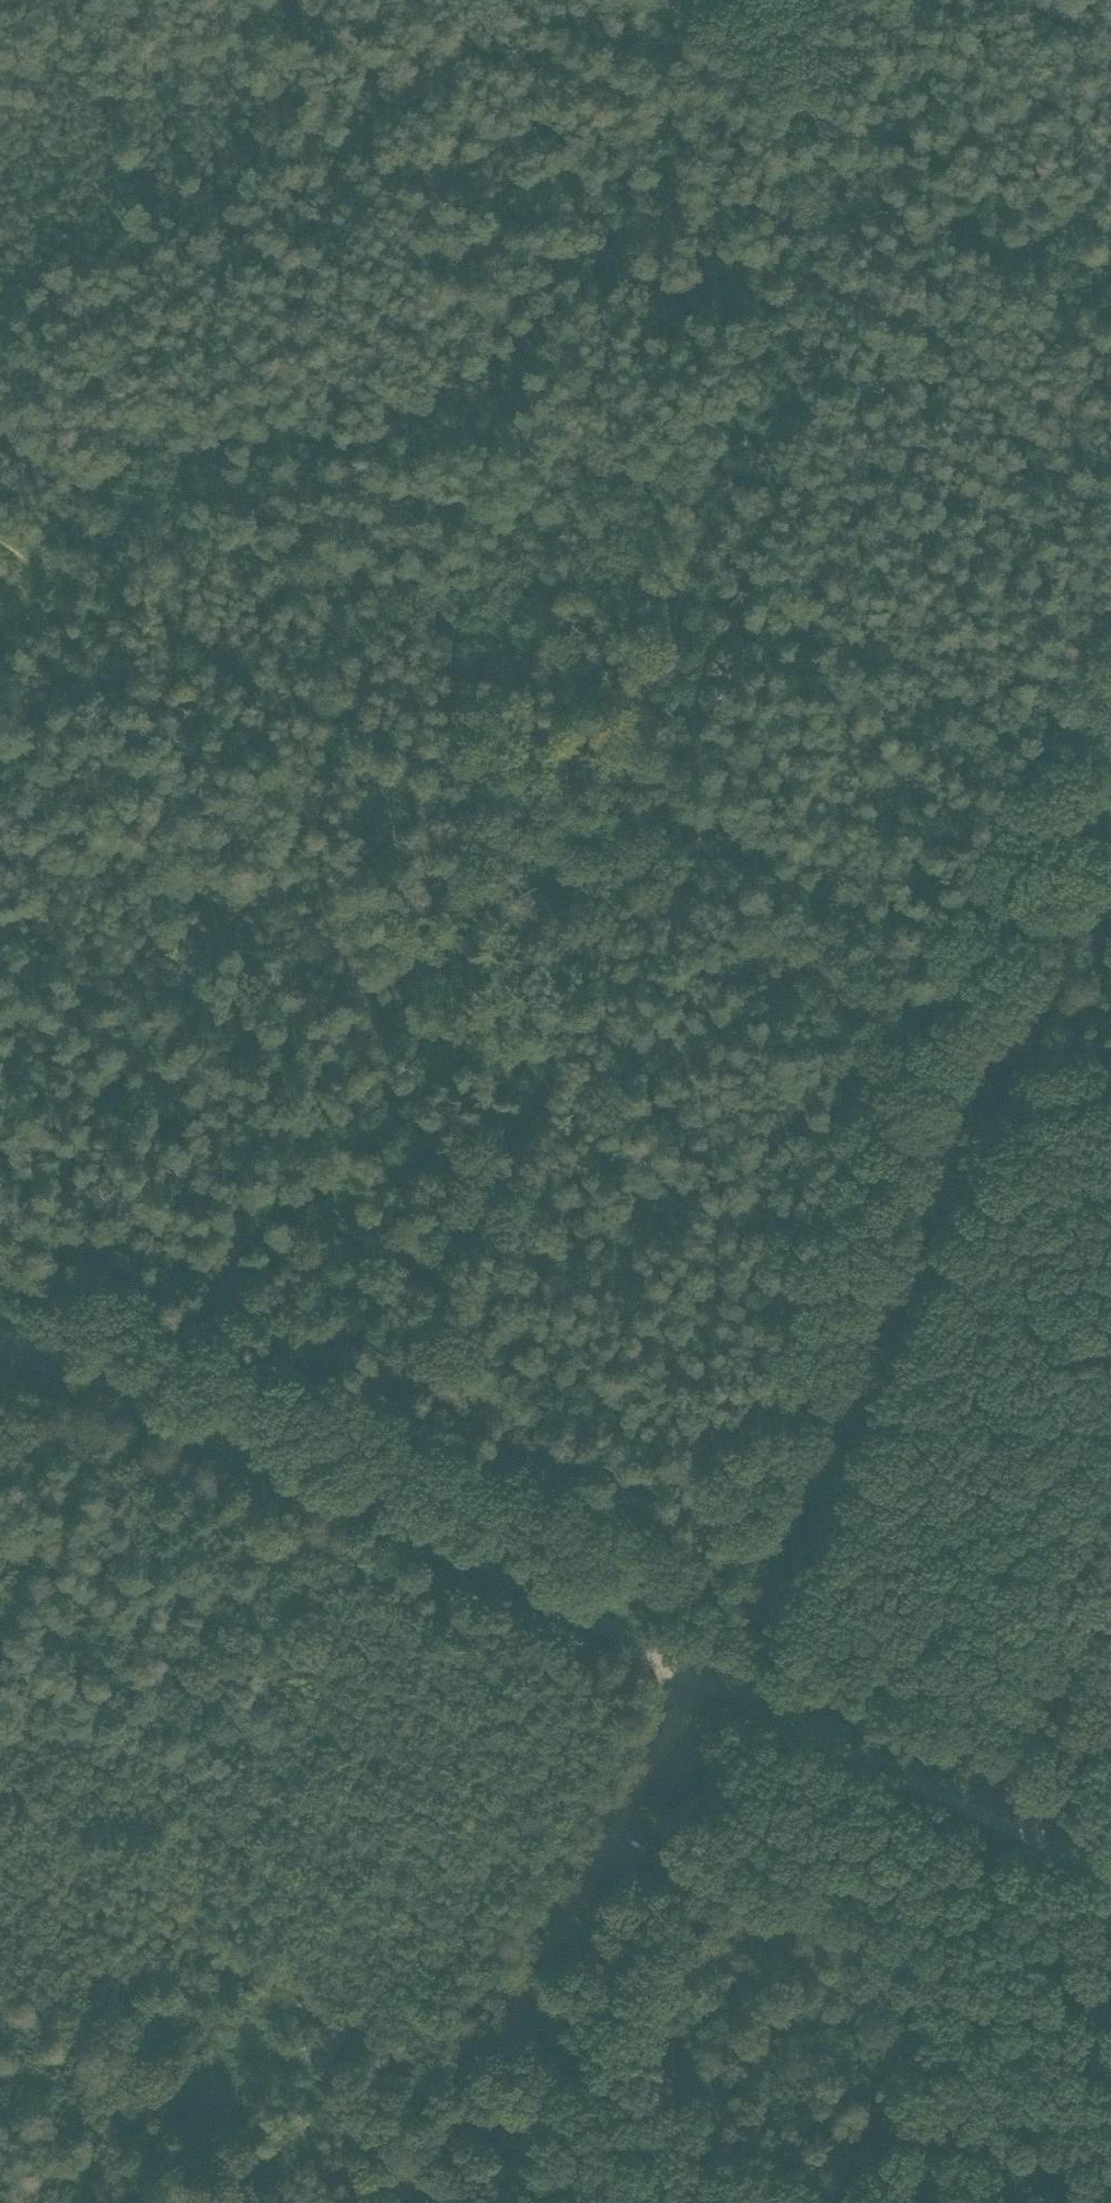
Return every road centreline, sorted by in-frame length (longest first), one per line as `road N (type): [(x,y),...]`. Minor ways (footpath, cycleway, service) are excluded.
road 1 (track): [(744,1695),(935,1241),(1110,857)]
road 2 (unclassified): [(698,1674),(0,1338)]
road 3 (track): [(43,567),(611,830)]
road 4 (unclassified): [(698,1674),(530,1979),(392,2202)]
road 5 (track): [(611,830),(1110,1075)]
road 6 (unclassified): [(1110,1871),(698,1674)]

